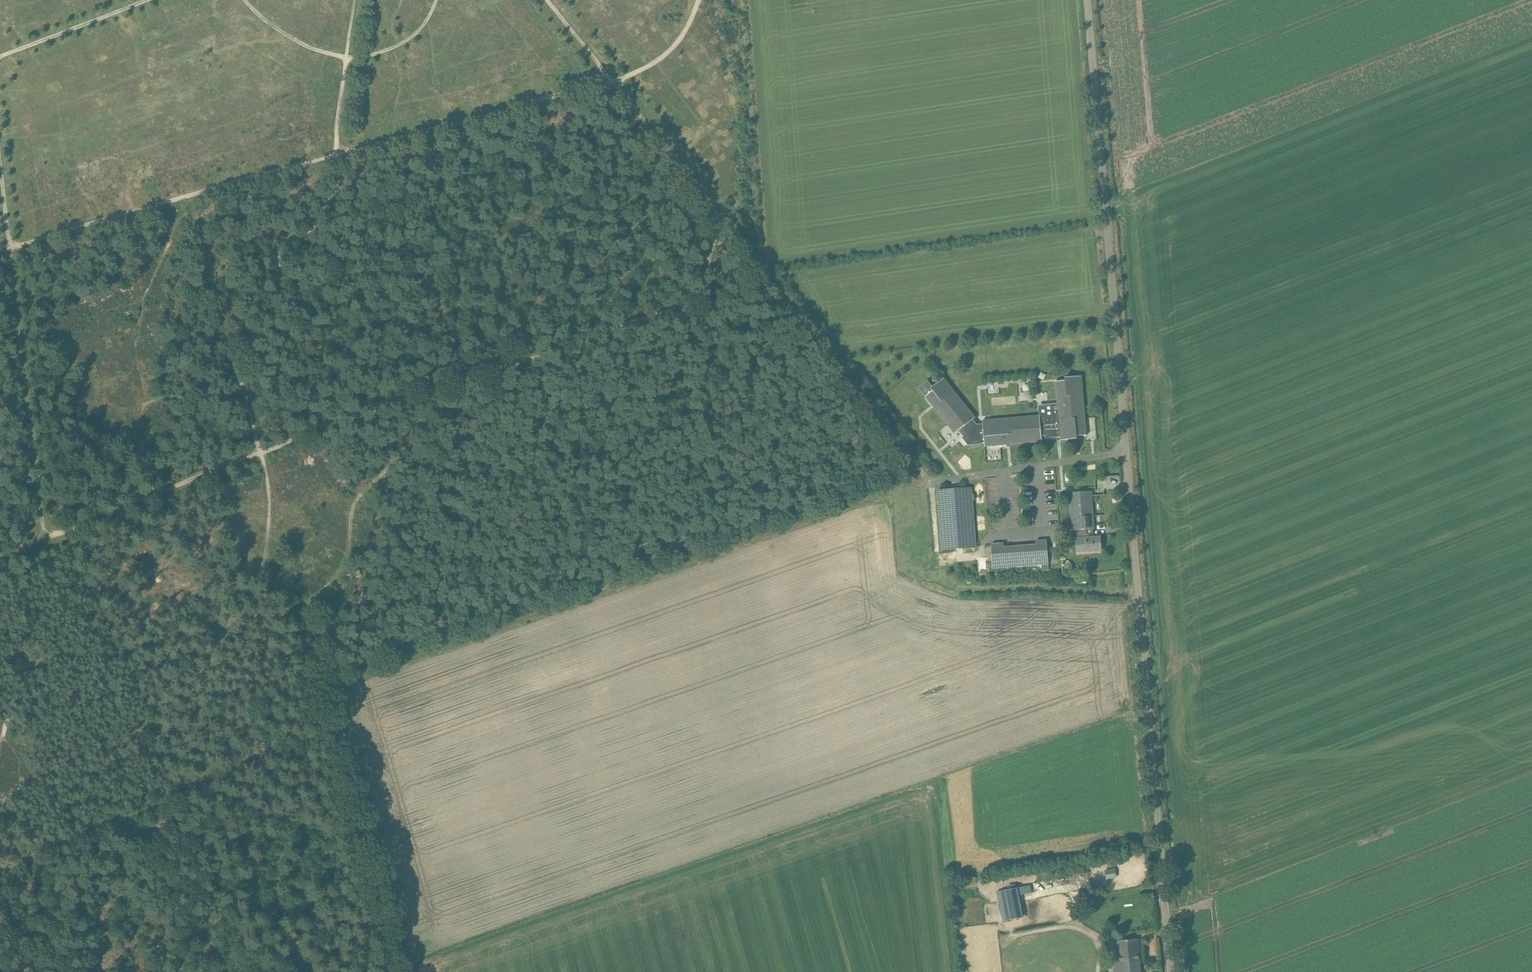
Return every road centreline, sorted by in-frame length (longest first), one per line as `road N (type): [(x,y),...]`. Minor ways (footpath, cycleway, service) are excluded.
road 1 (unclassified): [(1171,971),(1086,0)]
road 2 (track): [(325,685),(926,484)]

